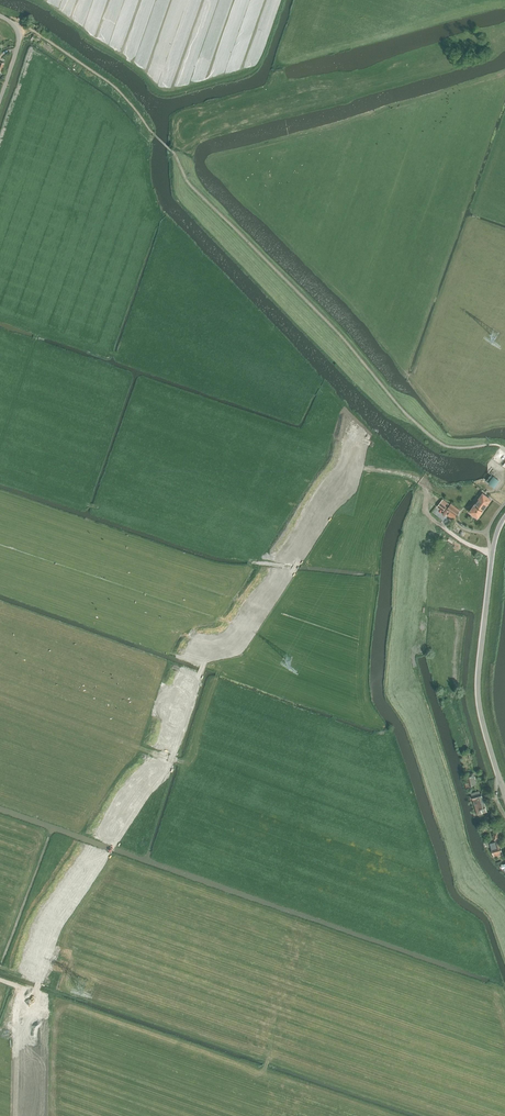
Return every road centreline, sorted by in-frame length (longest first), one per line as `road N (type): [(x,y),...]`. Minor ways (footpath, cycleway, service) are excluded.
road 1 (tertiary): [(504,795),(479,697),(493,556)]

